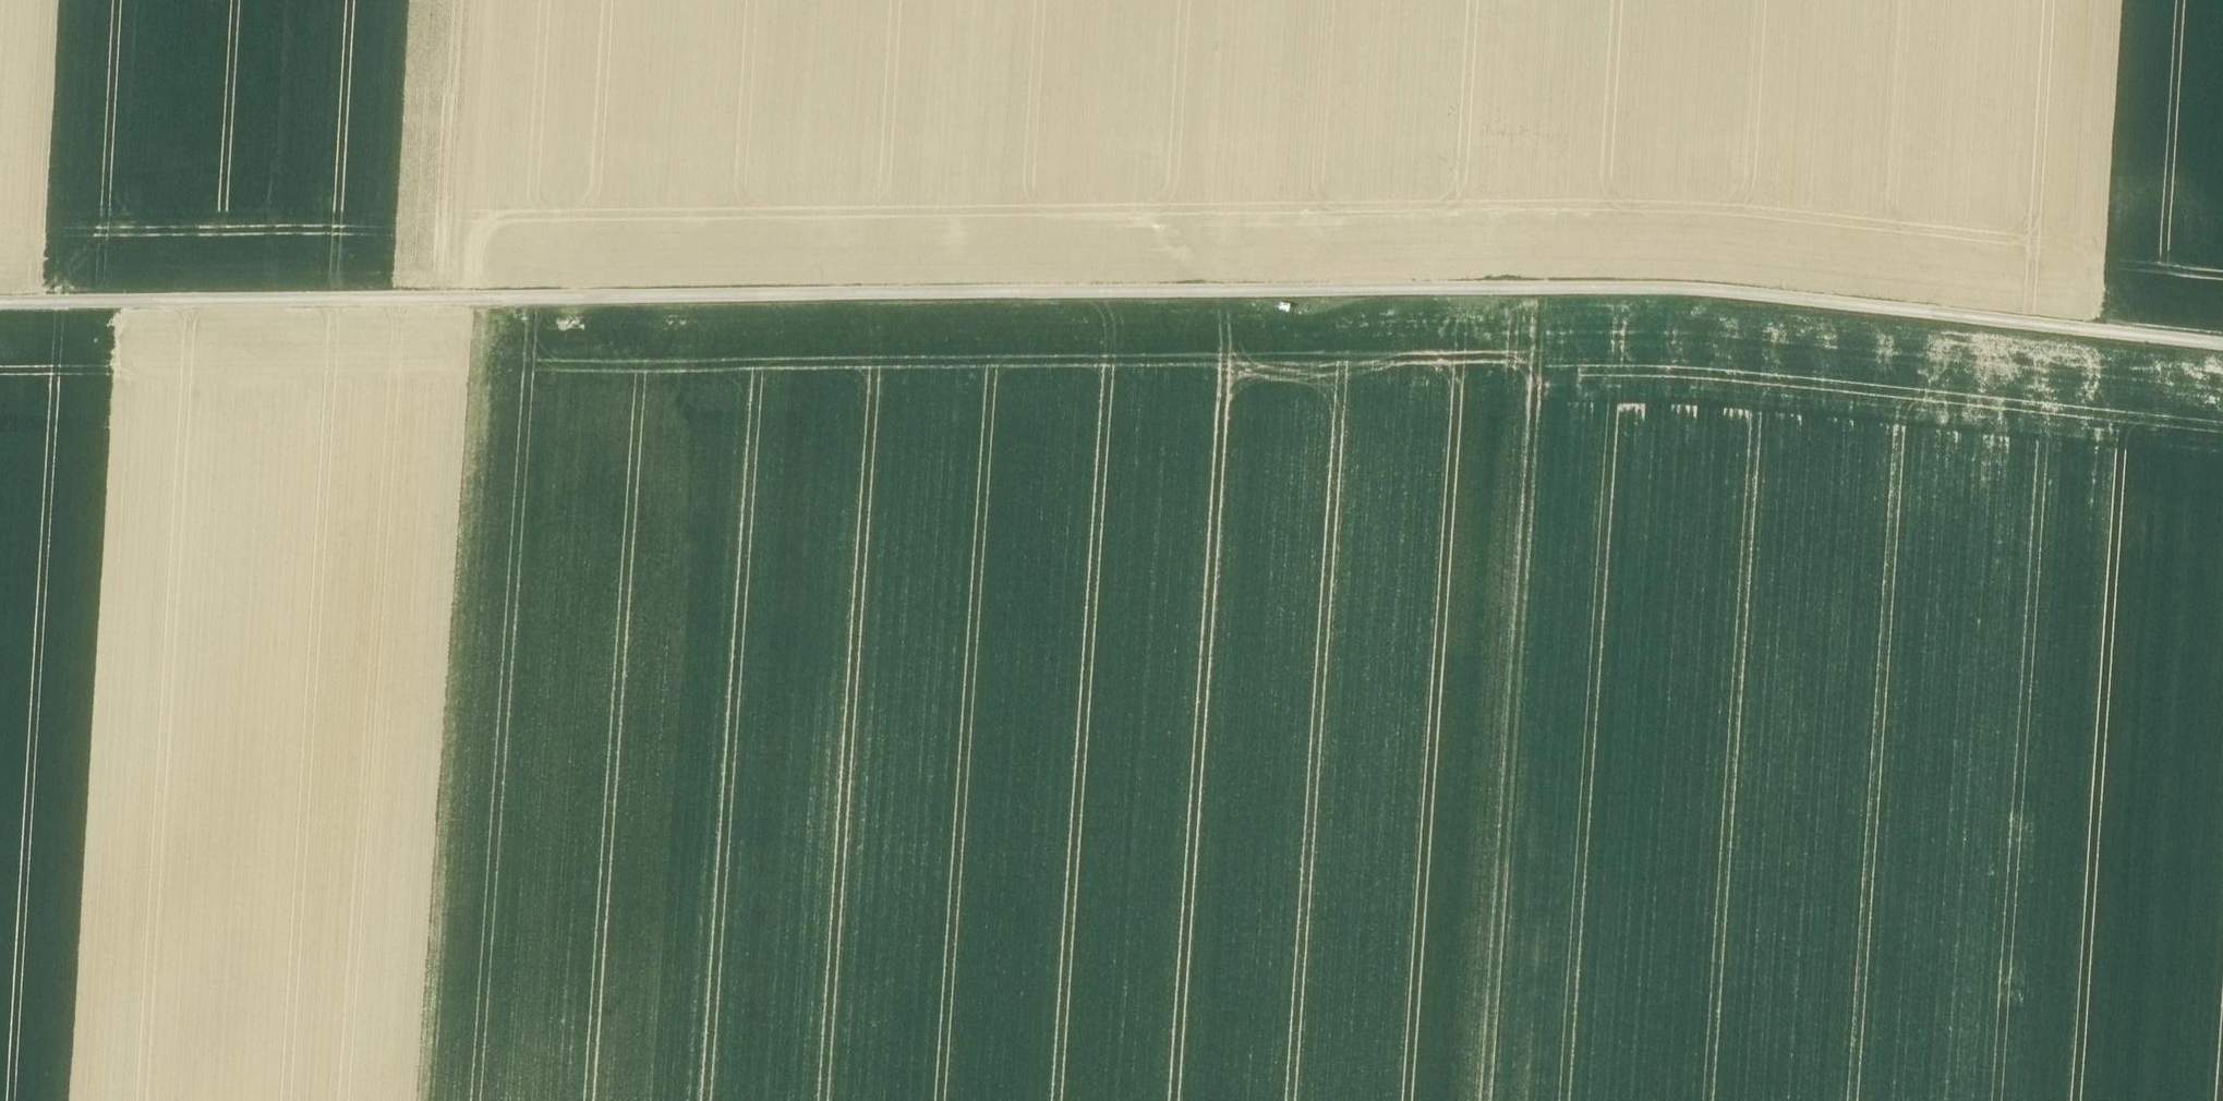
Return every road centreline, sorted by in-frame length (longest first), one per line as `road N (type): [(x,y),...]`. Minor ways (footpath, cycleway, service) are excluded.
road 1 (track): [(2222,356),(1706,301),(0,307)]

